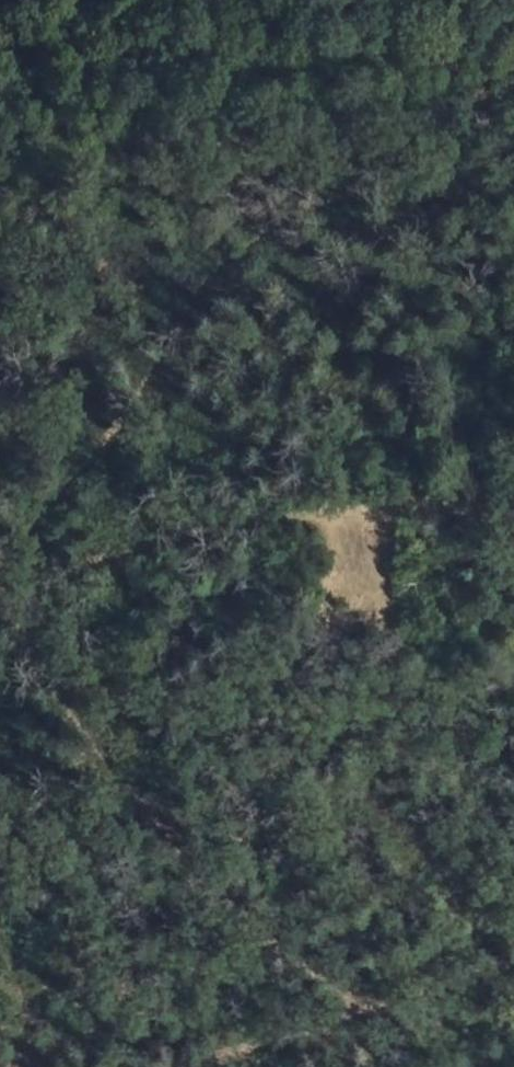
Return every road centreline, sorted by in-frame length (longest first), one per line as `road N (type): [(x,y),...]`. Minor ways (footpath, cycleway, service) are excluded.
road 1 (track): [(358,1007),(140,807),(9,611),(106,558),(322,513),(420,506),(513,520)]
road 2 (track): [(0,559),(59,499),(135,376),(255,238),(292,217),(513,163)]
road 3 (track): [(513,953),(358,1007),(120,1066)]

